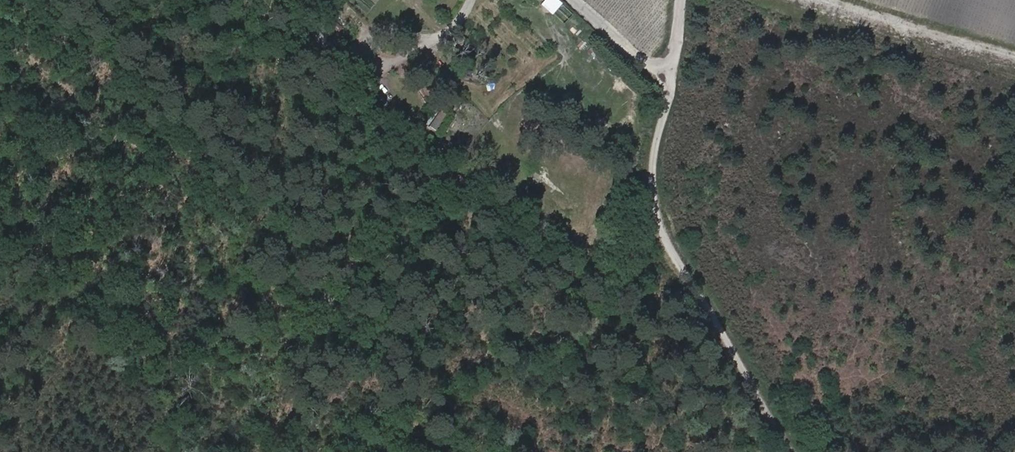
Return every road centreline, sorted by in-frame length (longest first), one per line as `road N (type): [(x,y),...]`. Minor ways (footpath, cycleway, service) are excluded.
road 1 (track): [(681,0),(656,155),(662,226),(792,451)]
road 2 (track): [(826,0),(1014,54)]
road 3 (track): [(579,0),(670,81)]

